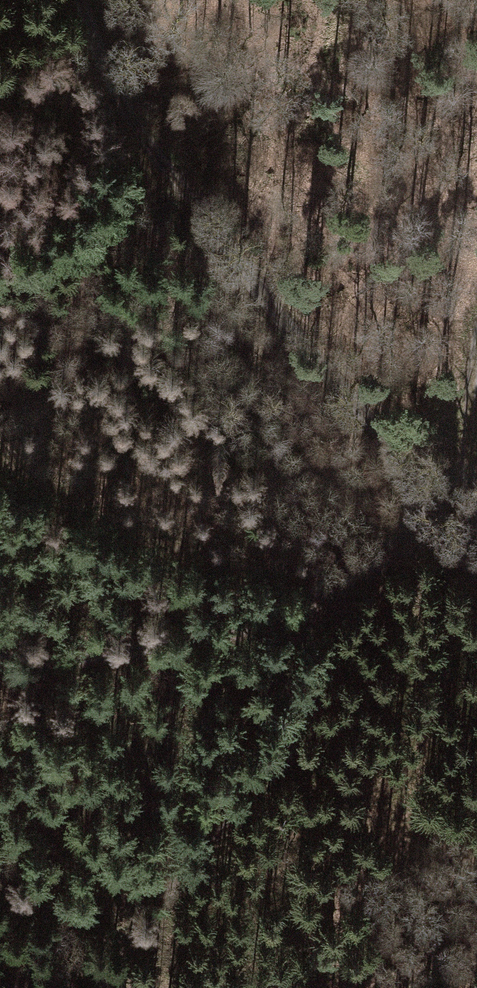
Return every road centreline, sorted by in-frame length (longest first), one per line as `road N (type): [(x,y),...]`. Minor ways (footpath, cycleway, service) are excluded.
road 1 (track): [(363,579),(263,764),(108,987)]
road 2 (track): [(158,153),(422,491)]
road 3 (track): [(0,464),(52,498),(166,547),(349,584)]
road 4 (track): [(0,655),(119,656),(349,584)]
road 5 (track): [(83,0),(104,71),(158,153)]
road 6 (track): [(422,491),(455,469),(472,441),(476,364)]

